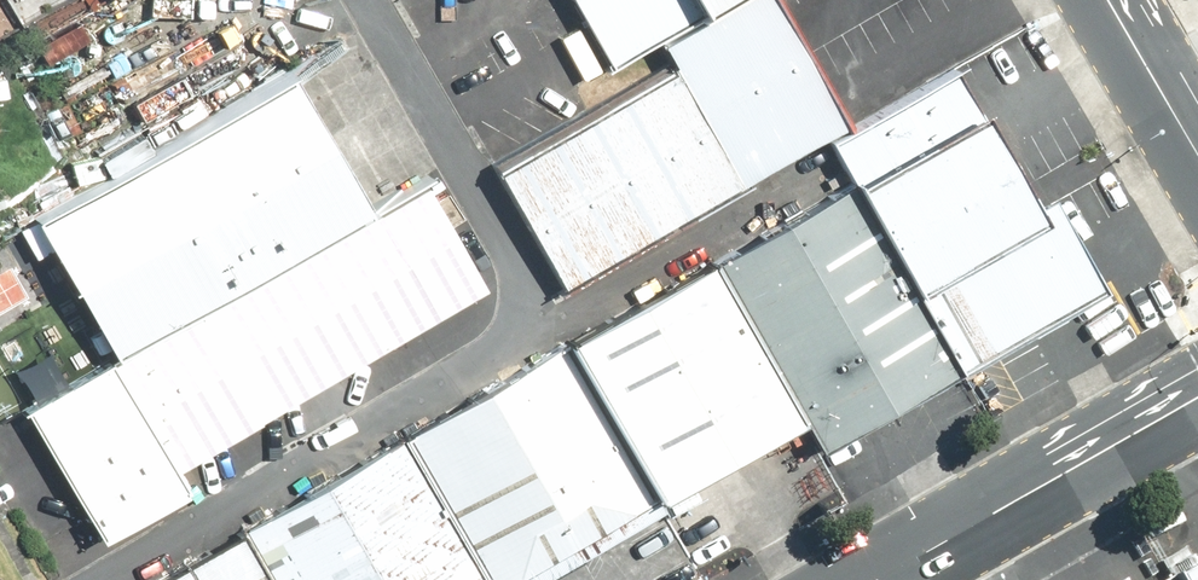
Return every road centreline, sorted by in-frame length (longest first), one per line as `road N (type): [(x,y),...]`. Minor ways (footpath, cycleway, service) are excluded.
road 1 (secondary): [(868,579),(1197,397)]
road 2 (secondary): [(1105,0),(1197,157)]

